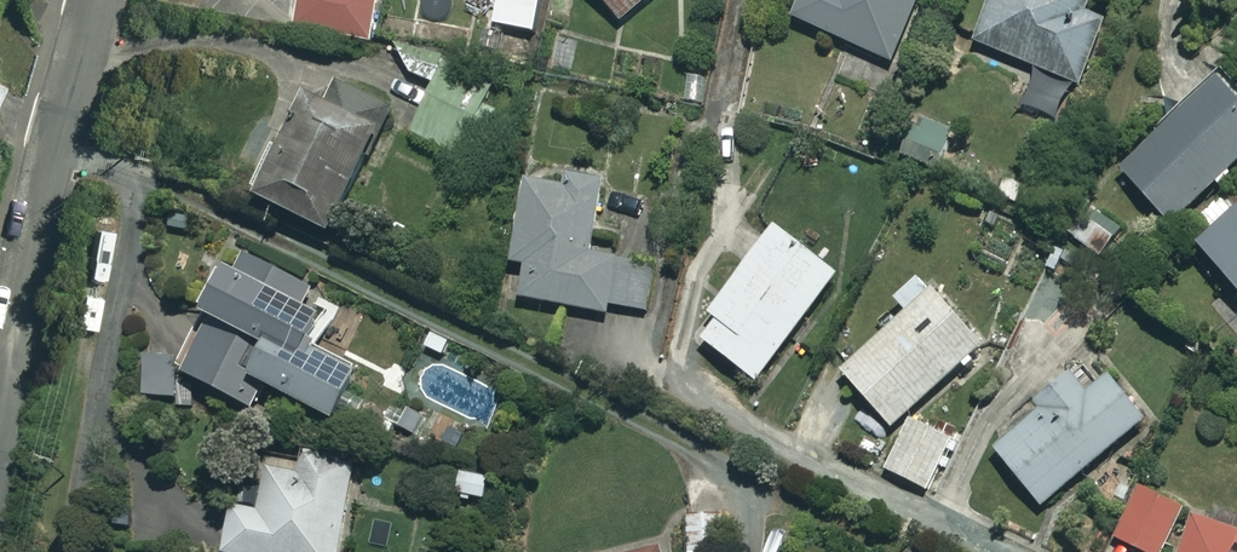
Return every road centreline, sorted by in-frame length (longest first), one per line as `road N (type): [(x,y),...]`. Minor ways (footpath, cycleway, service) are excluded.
road 1 (residential): [(95,0),(0,393)]

